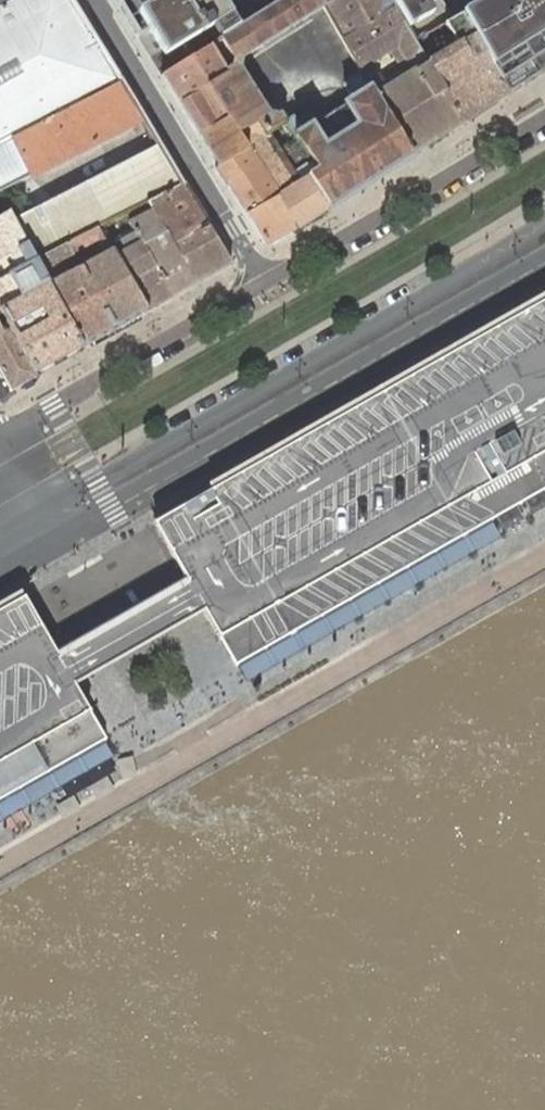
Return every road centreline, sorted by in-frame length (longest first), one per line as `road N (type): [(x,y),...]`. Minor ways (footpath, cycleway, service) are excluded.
road 1 (secondary): [(544,225),(17,531)]
road 2 (secondary): [(27,549),(544,255)]
road 3 (residential): [(268,285),(95,0)]
road 4 (residential): [(544,122),(268,285)]
road 5 (residential): [(268,285),(0,437)]

